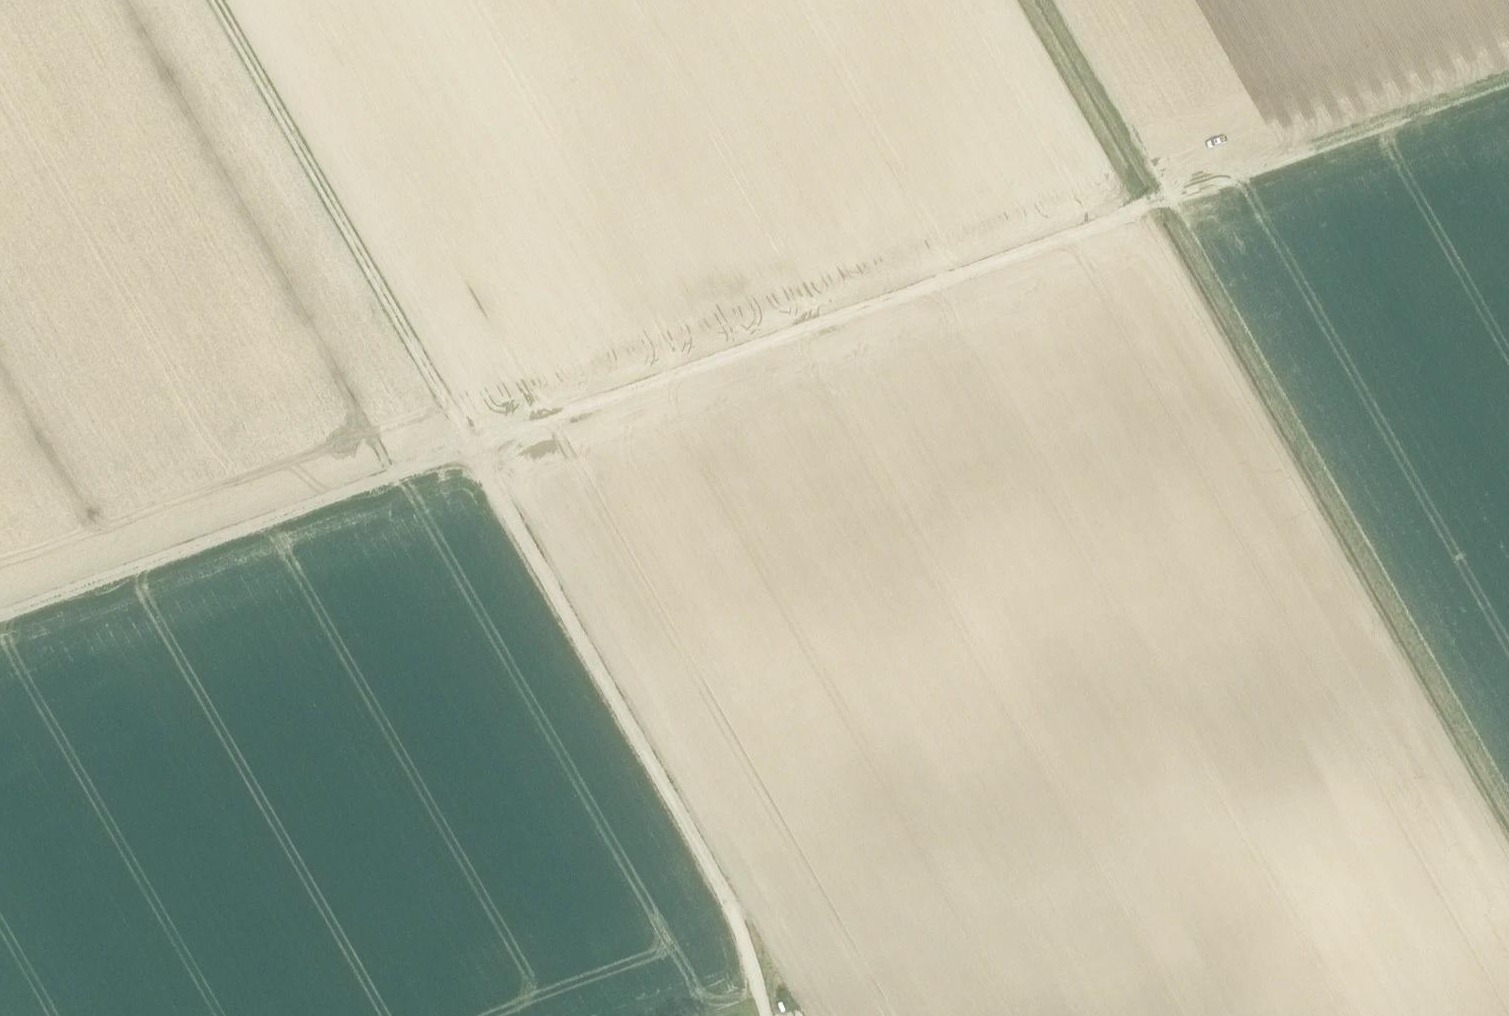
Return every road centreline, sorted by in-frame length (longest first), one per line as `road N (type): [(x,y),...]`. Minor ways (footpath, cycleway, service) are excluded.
road 1 (track): [(752,956),(600,672),(216,0)]

